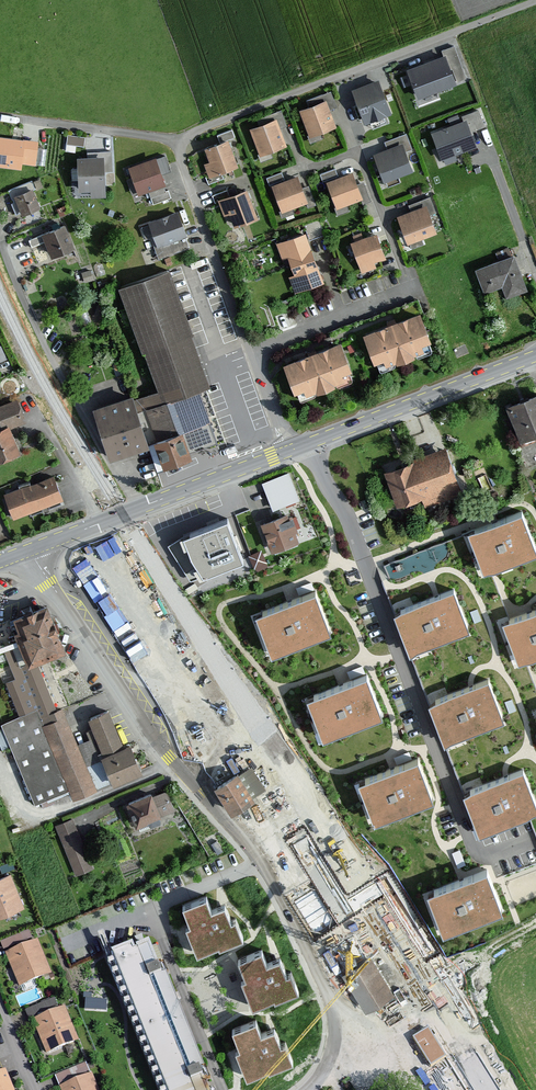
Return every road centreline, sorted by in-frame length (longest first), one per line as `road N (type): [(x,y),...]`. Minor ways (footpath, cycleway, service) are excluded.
road 1 (residential): [(32,548),(127,707),(267,871),(330,1016)]
road 2 (residential): [(476,849),(348,518),(309,442)]
road 3 (residential): [(535,1),(179,143)]
road 4 (residential): [(247,352),(410,290),(342,111)]
road 5 (tertiary): [(285,452),(32,548)]
road 6 (tertiary): [(535,356),(309,442)]
road 7 (residential): [(179,143),(177,159),(247,352)]
road 8 (residential): [(220,1089),(148,910)]
road 9 (residential): [(179,143),(0,120)]
road 10 (residential): [(334,1038),(338,1058),(357,1068),(379,1061),(386,1048),(379,1031),(330,1016)]

